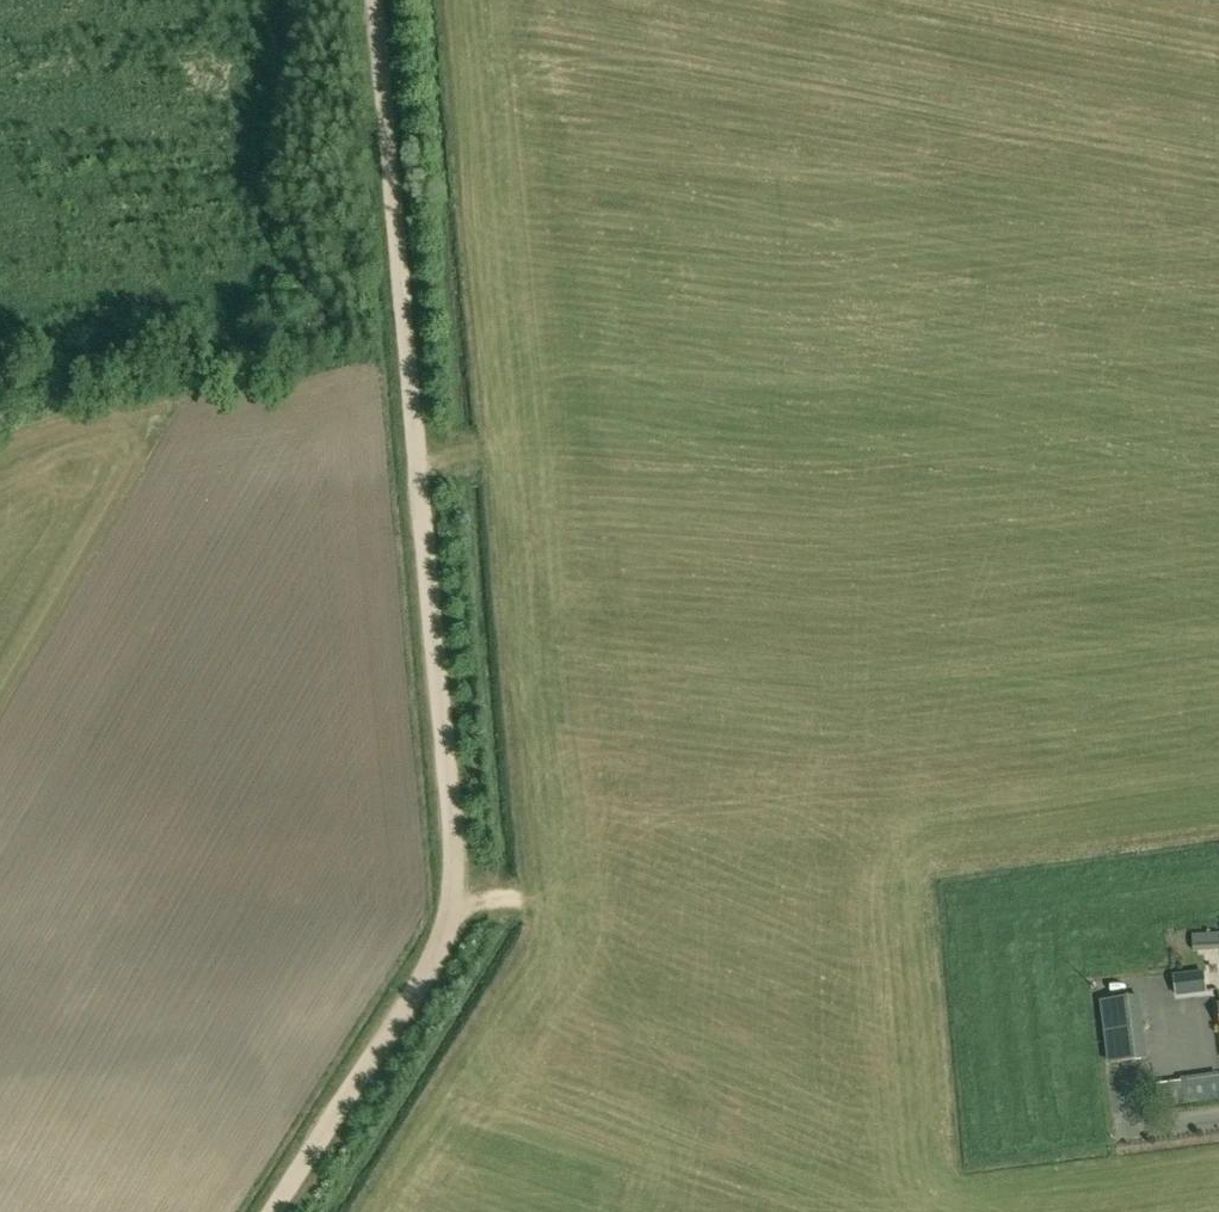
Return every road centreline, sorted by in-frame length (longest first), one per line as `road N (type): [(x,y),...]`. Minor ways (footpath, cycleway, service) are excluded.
road 1 (track): [(374,0),(452,900),(424,974),(268,1211)]

